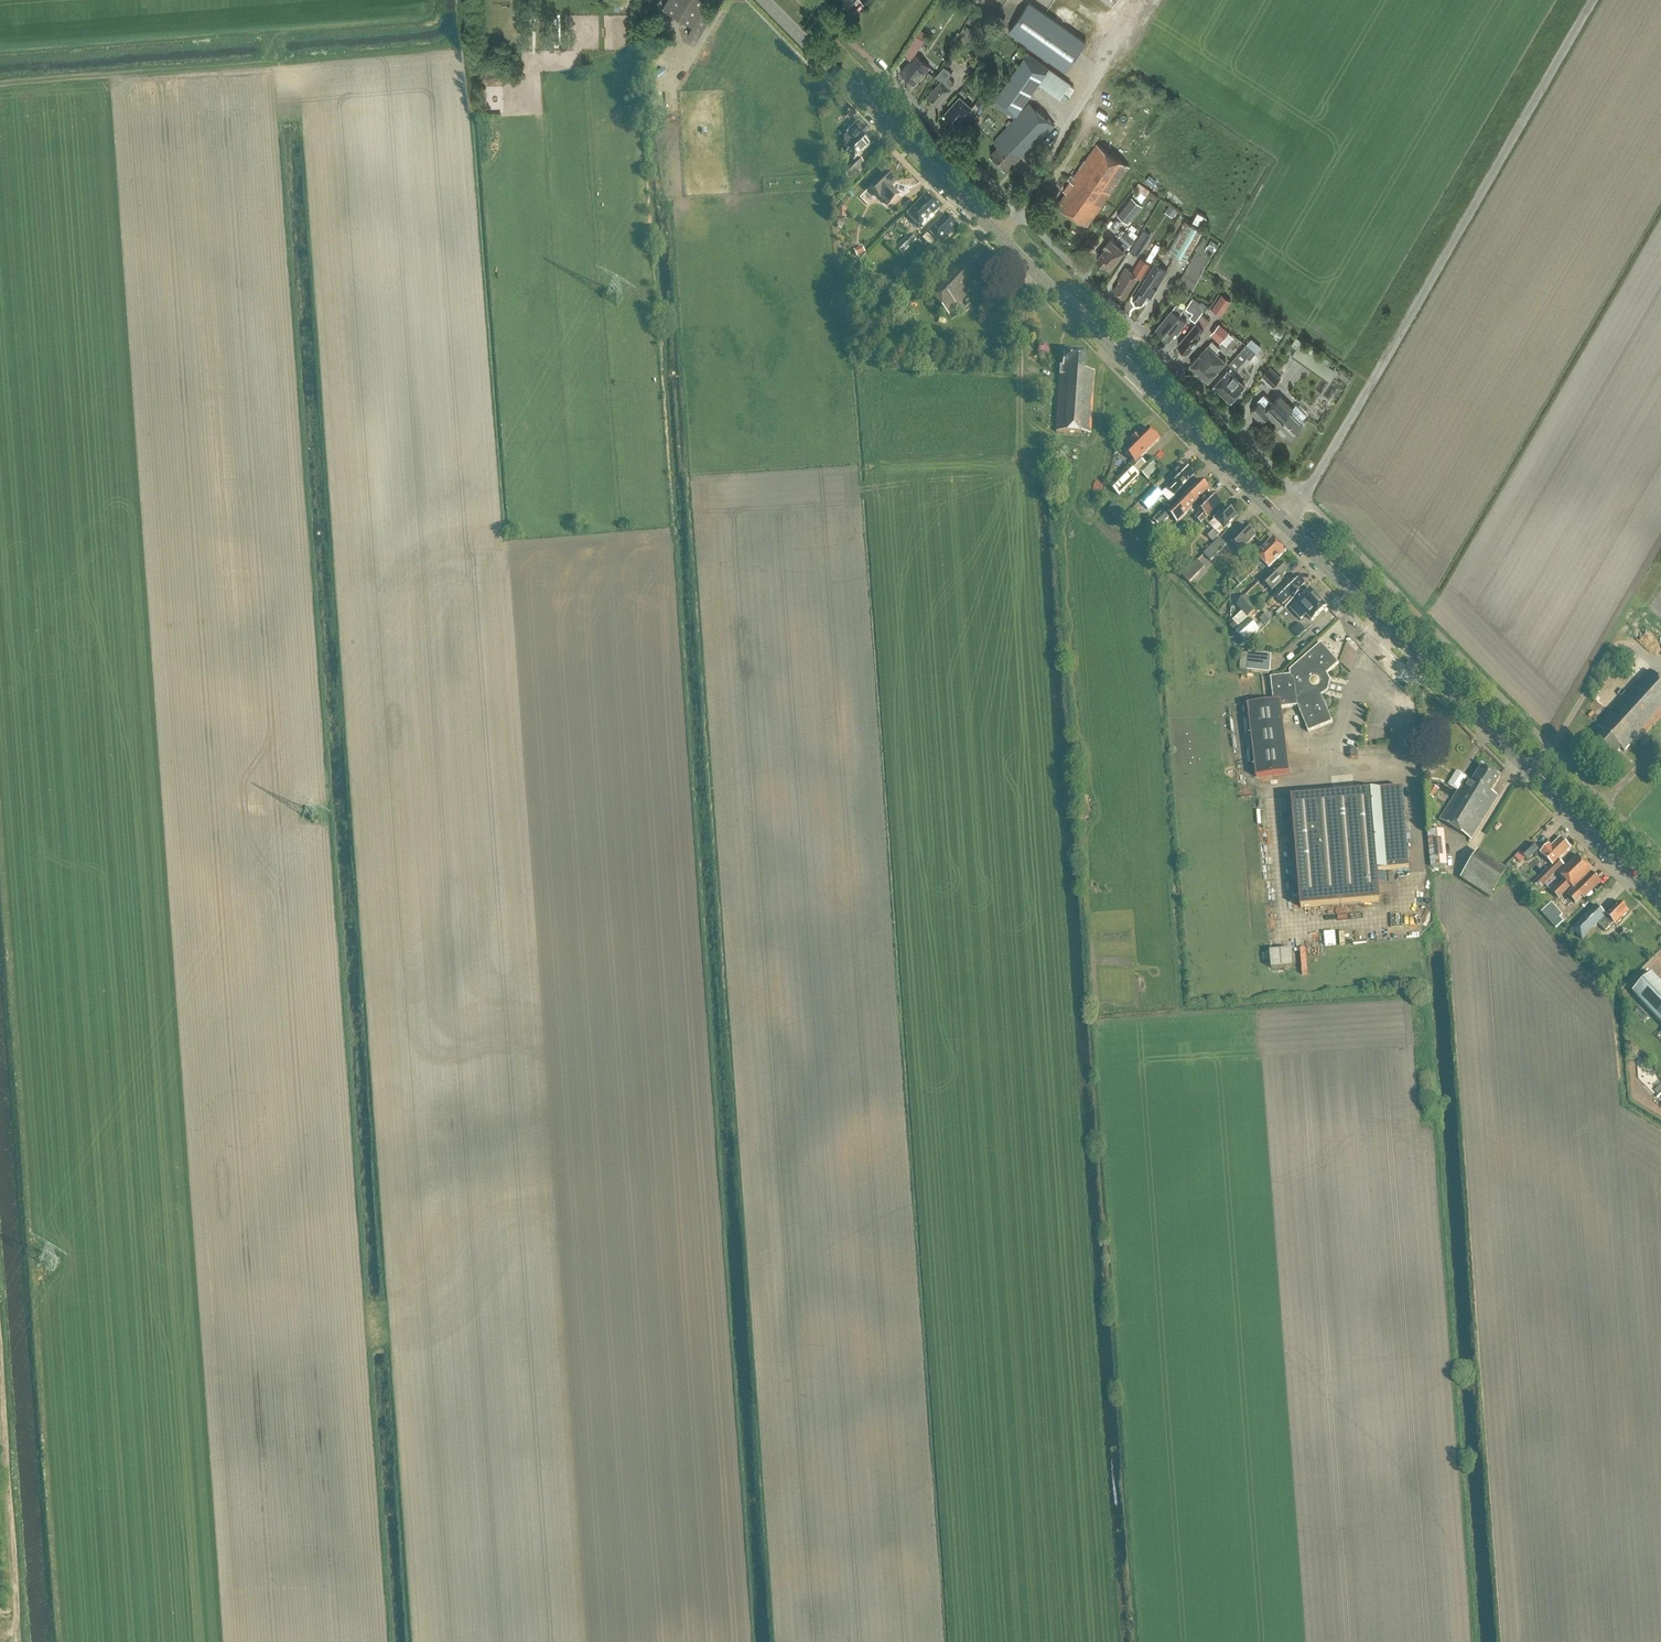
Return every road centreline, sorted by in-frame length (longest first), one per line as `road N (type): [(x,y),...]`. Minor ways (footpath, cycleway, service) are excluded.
road 1 (tertiary): [(1529,775),(1114,354)]
road 2 (residential): [(1210,405),(1407,605)]
road 3 (track): [(17,1641),(0,1386)]
road 4 (tertiary): [(1000,239),(862,101)]
road 5 (tertiary): [(1660,908),(1529,775)]
road 6 (residential): [(1434,632),(1552,752)]
road 7 (tertiary): [(1114,354),(1000,239)]
road 8 (residential): [(1552,752),(1660,861)]
road 9 (tertiary): [(862,101),(763,0)]

